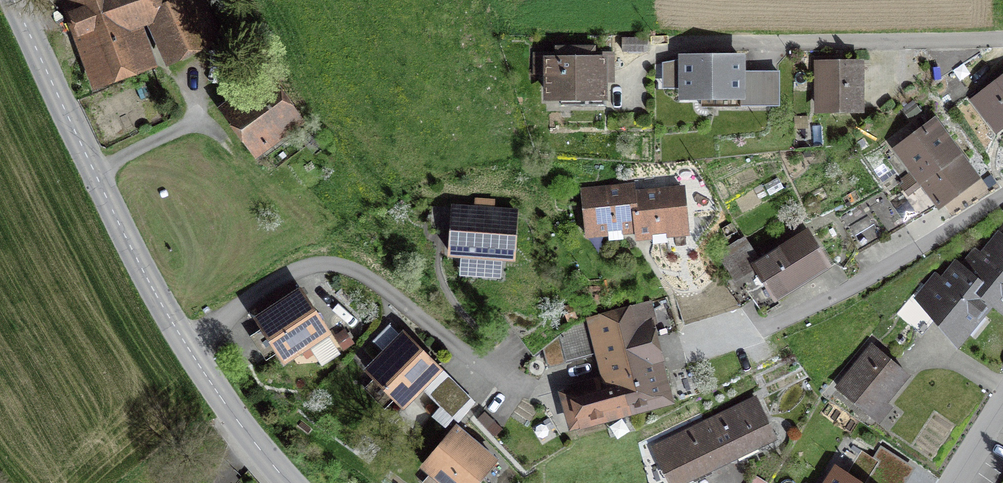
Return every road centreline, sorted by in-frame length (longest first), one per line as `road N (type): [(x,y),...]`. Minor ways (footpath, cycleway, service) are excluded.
road 1 (tertiary): [(289,482),(182,343),(13,0)]
road 2 (residential): [(1002,196),(776,325),(691,351)]
road 3 (residential): [(1002,37),(662,44)]

